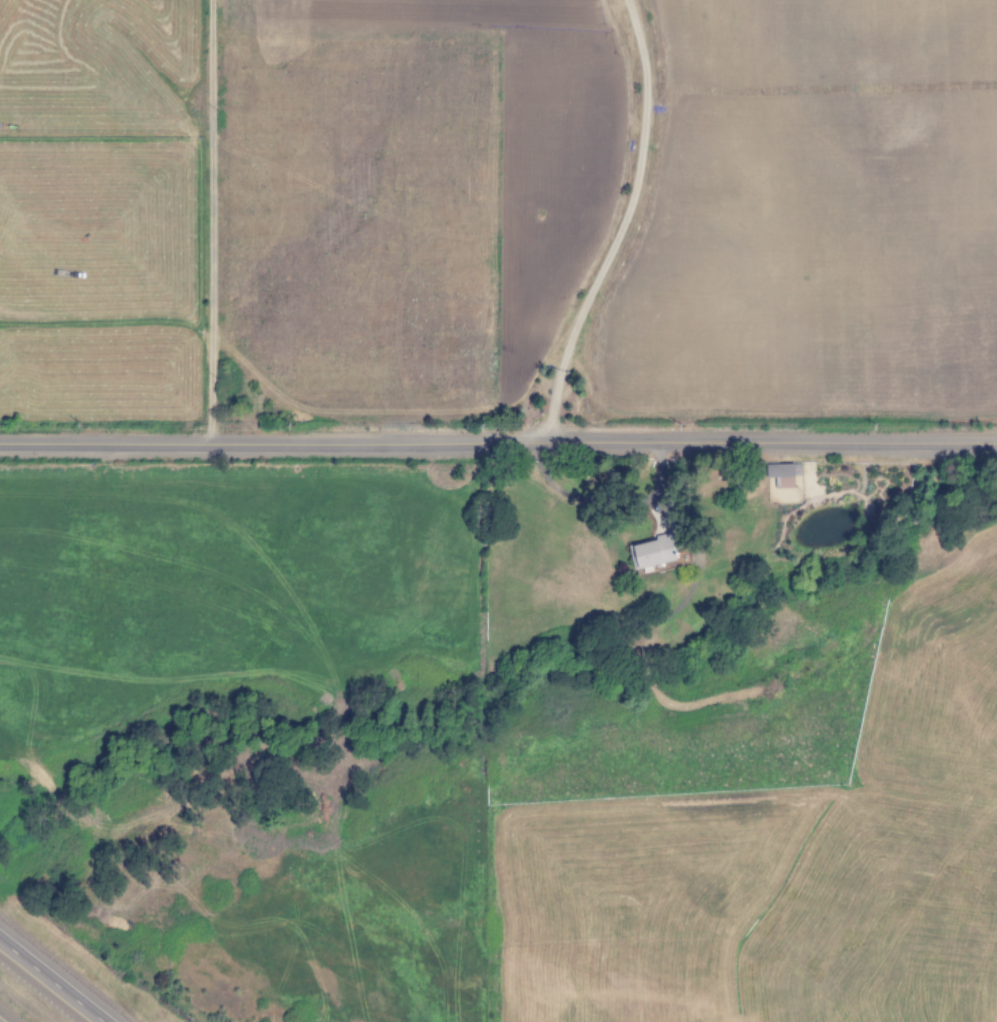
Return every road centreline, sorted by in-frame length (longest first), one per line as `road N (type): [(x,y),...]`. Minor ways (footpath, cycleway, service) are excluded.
road 1 (residential): [(0,445),(996,443)]
road 2 (motorway): [(104,1021),(0,940)]

